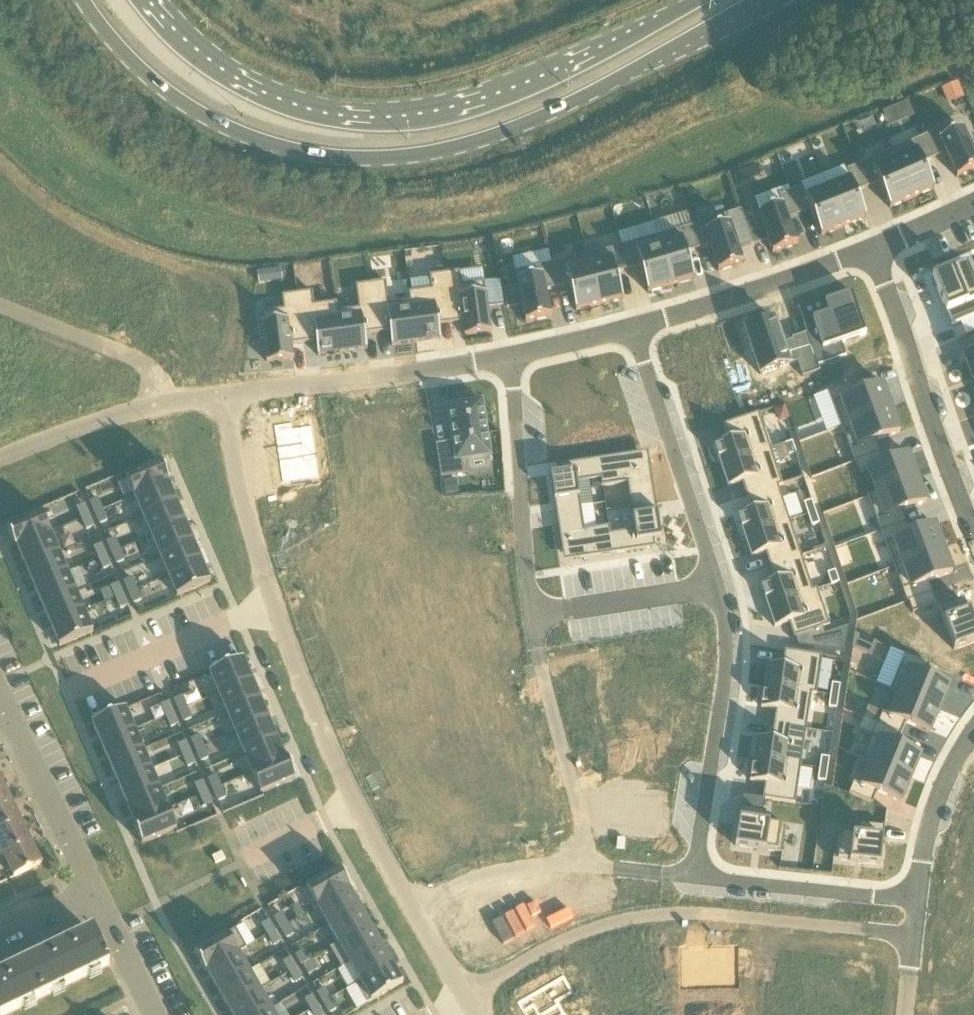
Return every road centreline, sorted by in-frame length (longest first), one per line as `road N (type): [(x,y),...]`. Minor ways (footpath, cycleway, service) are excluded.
road 1 (primary): [(82,0),(146,74),(211,119),(285,148),(376,159),(442,151),(538,120),(768,0)]
road 2 (primary): [(698,0),(499,93),(379,118),(326,114),(266,94),(209,59),(148,0)]
road 3 (residential): [(688,871),(736,652),(642,324)]
road 4 (residential): [(232,392),(231,434),(279,602),(360,804),(419,909)]
road 5 (residential): [(510,359),(533,616),(594,861)]
road 6 (residential): [(511,972),(656,916),(727,908),(907,931)]
road 7 (residential): [(873,249),(902,308),(973,535)]
road 8 (residential): [(232,392),(510,359)]
road 9 (residential): [(642,324),(873,249)]
road 10 (residential): [(919,897),(688,871)]
road 11 (residential): [(95,891),(0,693)]
road 12 (residential): [(165,400),(150,360),(0,305)]
road 13 (residential): [(594,861),(501,867),(419,909)]
road 14 (residential): [(919,897),(937,810),(973,730)]
road 15 (residential): [(0,459),(165,400)]
road 16 (residential): [(155,1014),(95,891)]
road 17 (residential): [(510,359),(642,324)]
road 18 (residential): [(419,909),(482,1014)]

